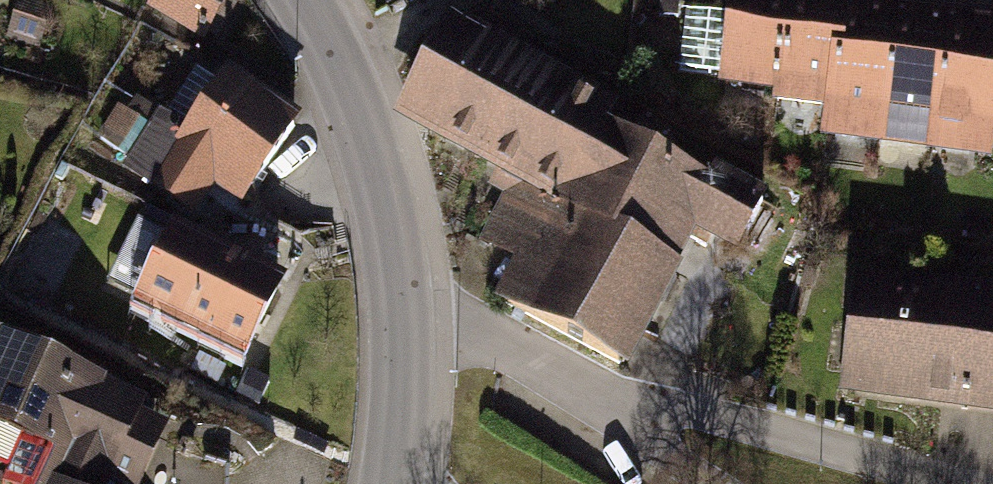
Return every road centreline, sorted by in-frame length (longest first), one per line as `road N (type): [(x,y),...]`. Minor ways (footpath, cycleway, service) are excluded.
road 1 (residential): [(970,483),(572,380),(408,306)]
road 2 (secondary): [(408,306),(384,187),(339,70),(300,0)]
road 3 (secondary): [(395,483),(408,306)]

